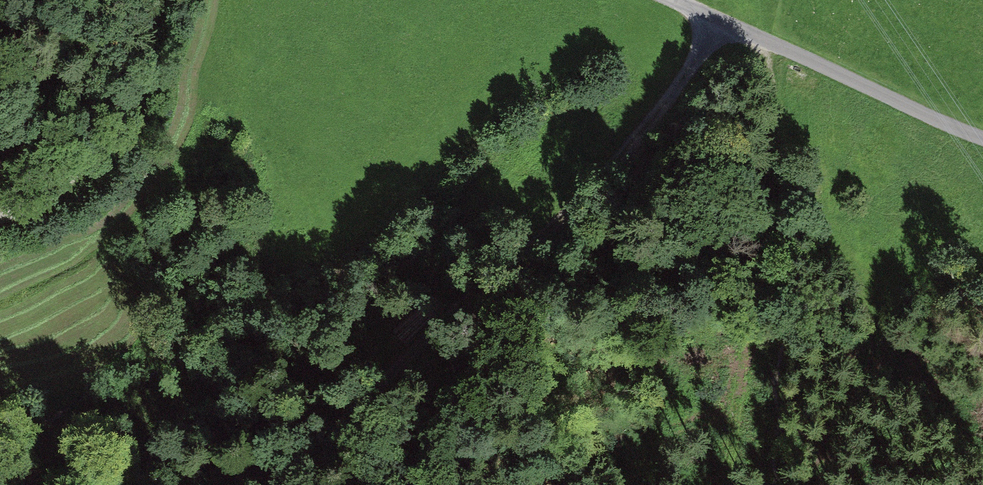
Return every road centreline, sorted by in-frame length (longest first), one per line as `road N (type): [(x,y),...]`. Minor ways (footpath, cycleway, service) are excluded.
road 1 (track): [(482,484),(546,355),(622,166),(716,17)]
road 2 (track): [(272,484),(622,166)]
road 3 (unclassified): [(674,0),(982,137)]
road 4 (track): [(152,0),(93,149),(64,185),(0,220)]

